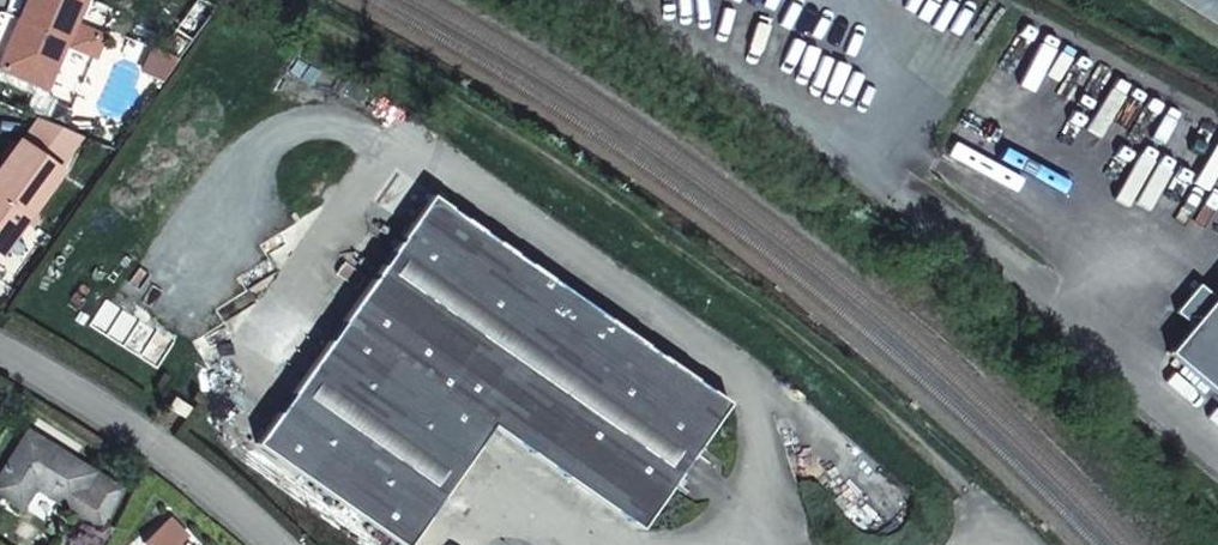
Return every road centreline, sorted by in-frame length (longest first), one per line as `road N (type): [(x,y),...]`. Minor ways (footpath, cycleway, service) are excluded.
road 1 (track): [(996,521),(894,423),(713,278),(558,166),(362,39),(285,0)]
road 2 (residential): [(0,343),(148,441),(276,544)]

